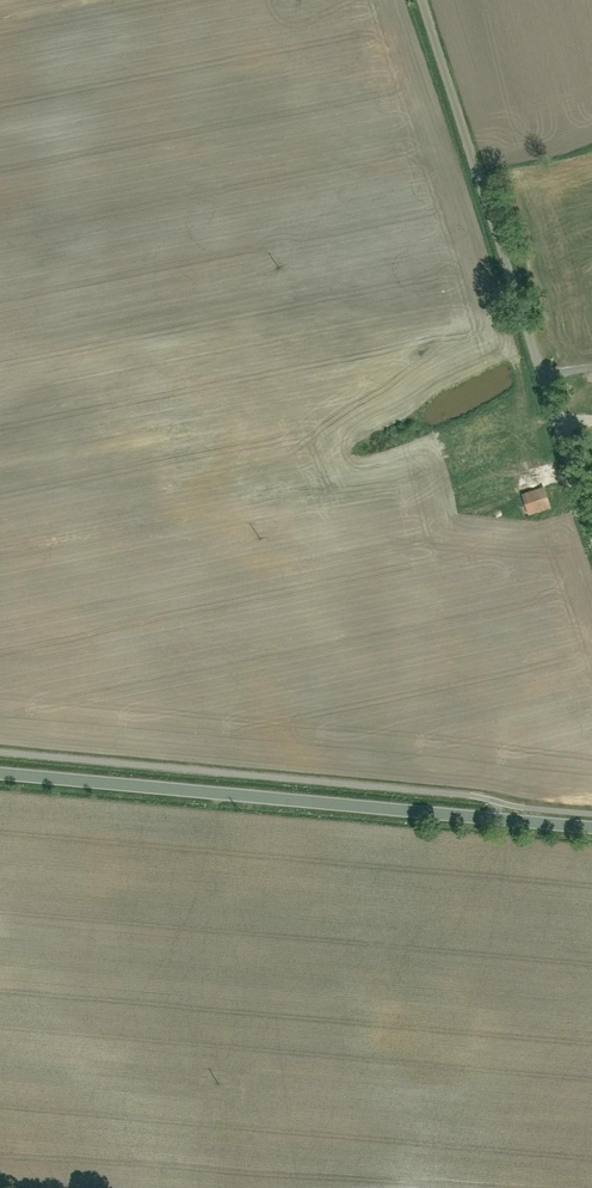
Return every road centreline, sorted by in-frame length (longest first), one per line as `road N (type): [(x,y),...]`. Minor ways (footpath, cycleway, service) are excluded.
road 1 (tertiary): [(591,828),(0,769)]
road 2 (residential): [(591,526),(422,0)]

